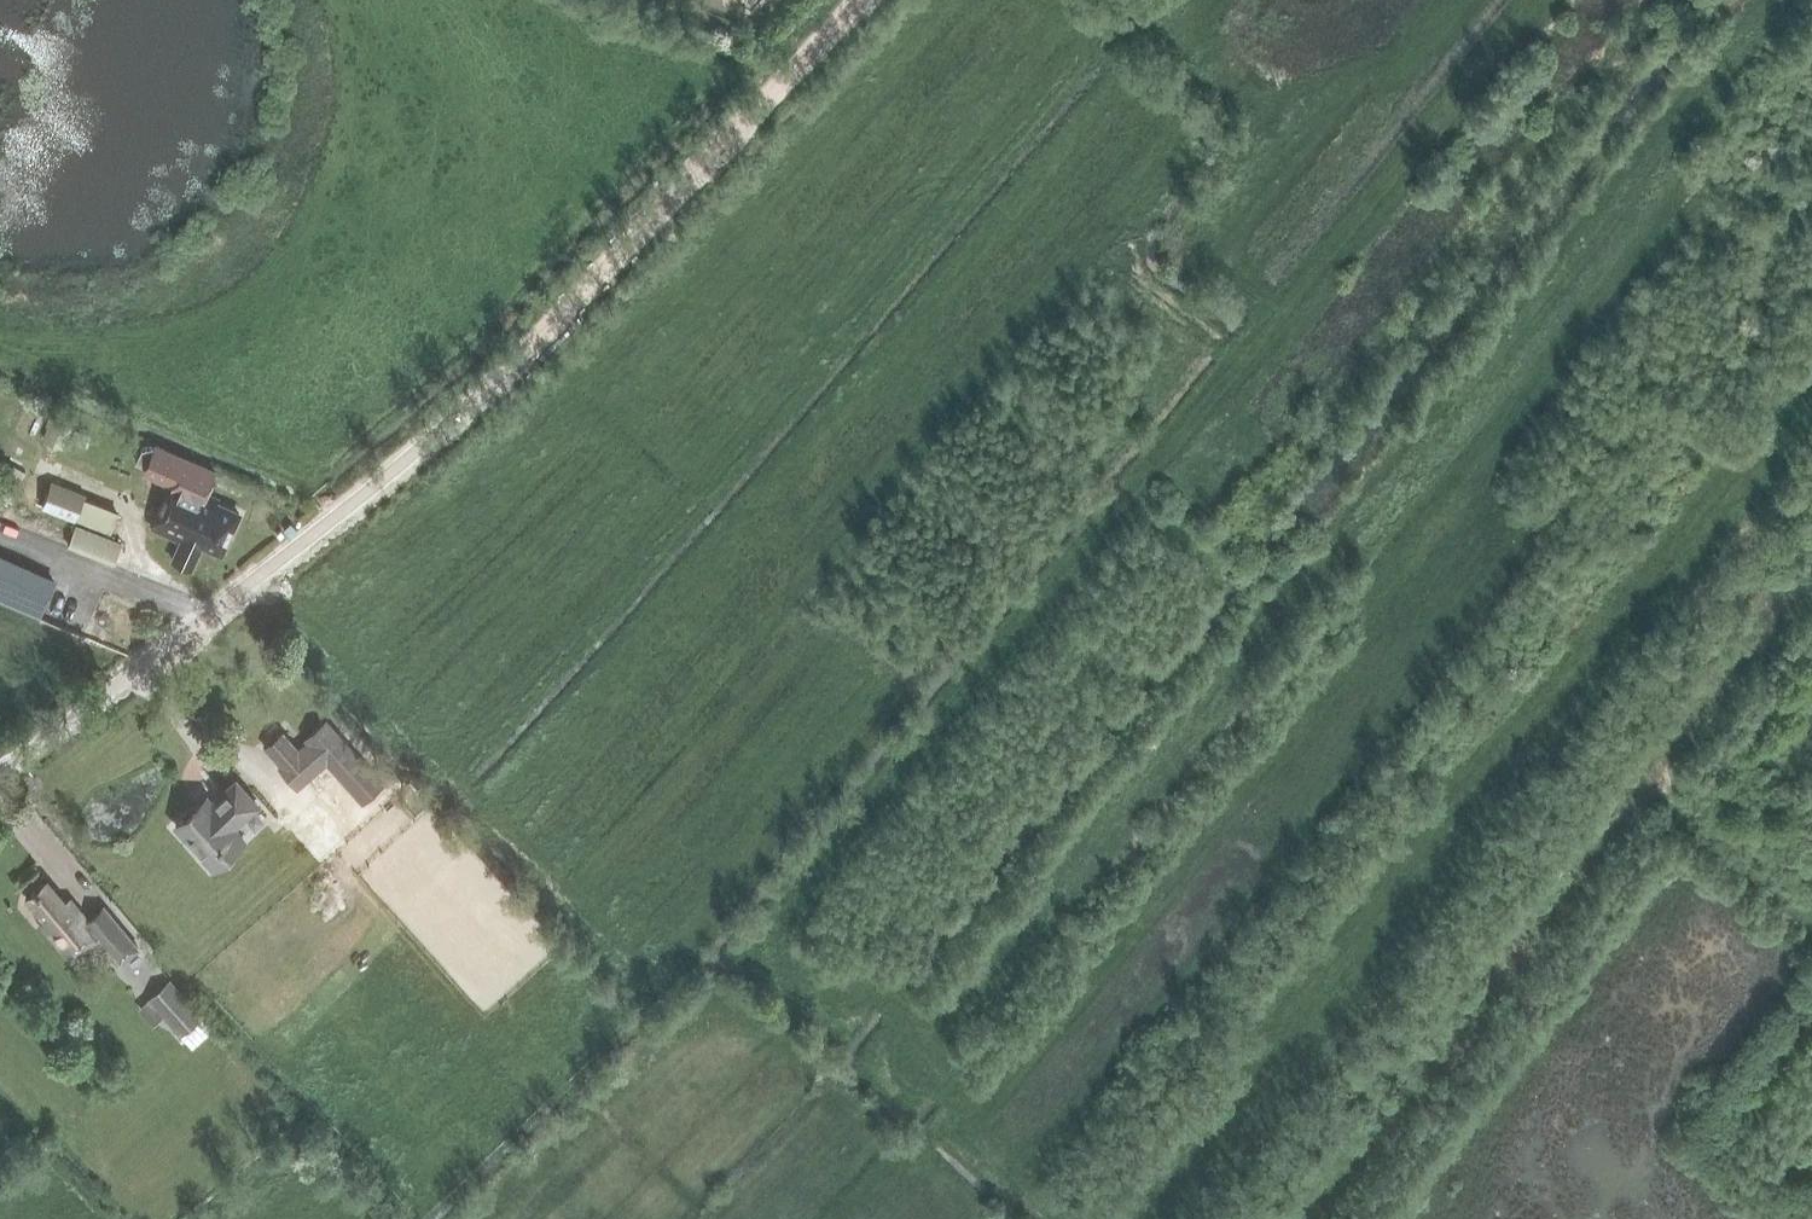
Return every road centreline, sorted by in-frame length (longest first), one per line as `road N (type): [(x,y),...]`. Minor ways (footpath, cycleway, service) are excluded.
road 1 (tertiary): [(0,778),(345,520),(476,400),(864,0)]

